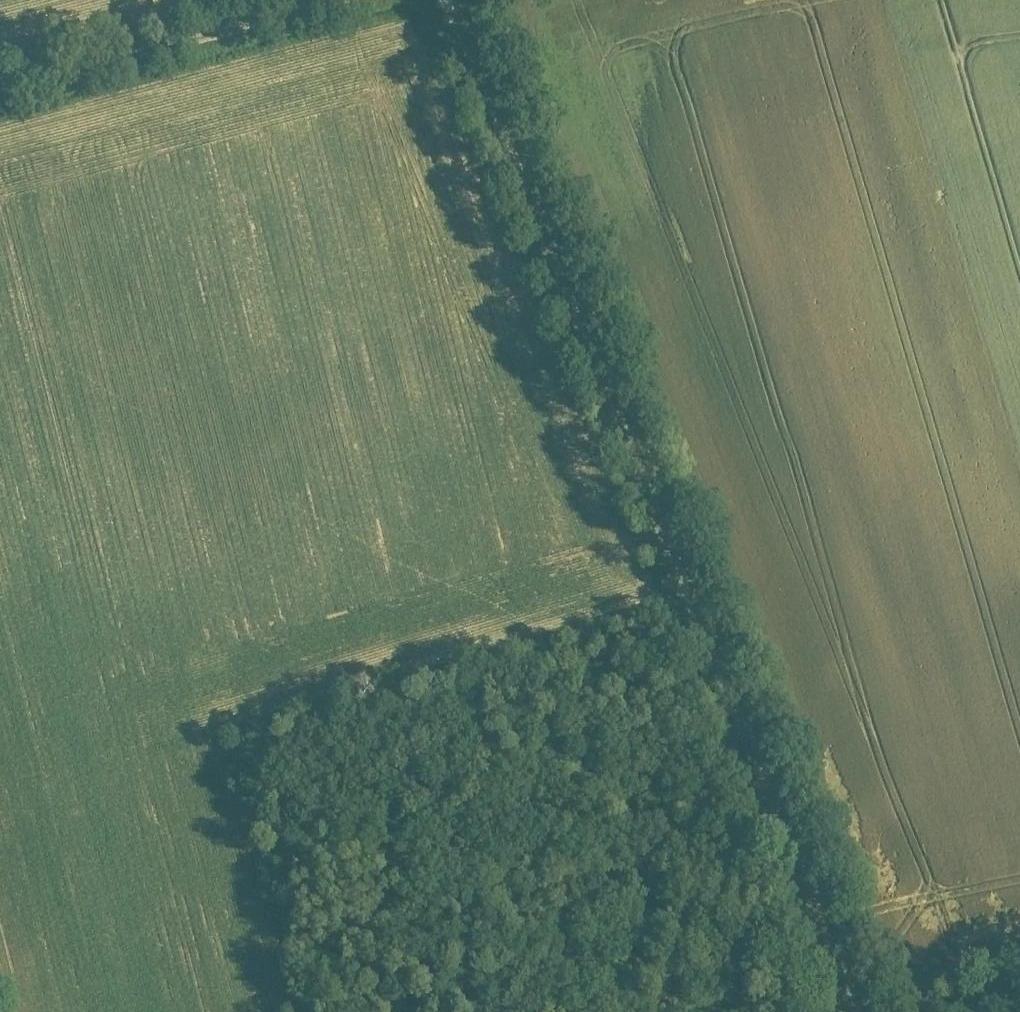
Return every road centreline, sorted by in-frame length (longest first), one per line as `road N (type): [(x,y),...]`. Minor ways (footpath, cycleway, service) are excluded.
road 1 (unclassified): [(453,0),(853,1011)]
road 2 (track): [(331,0),(0,90)]

